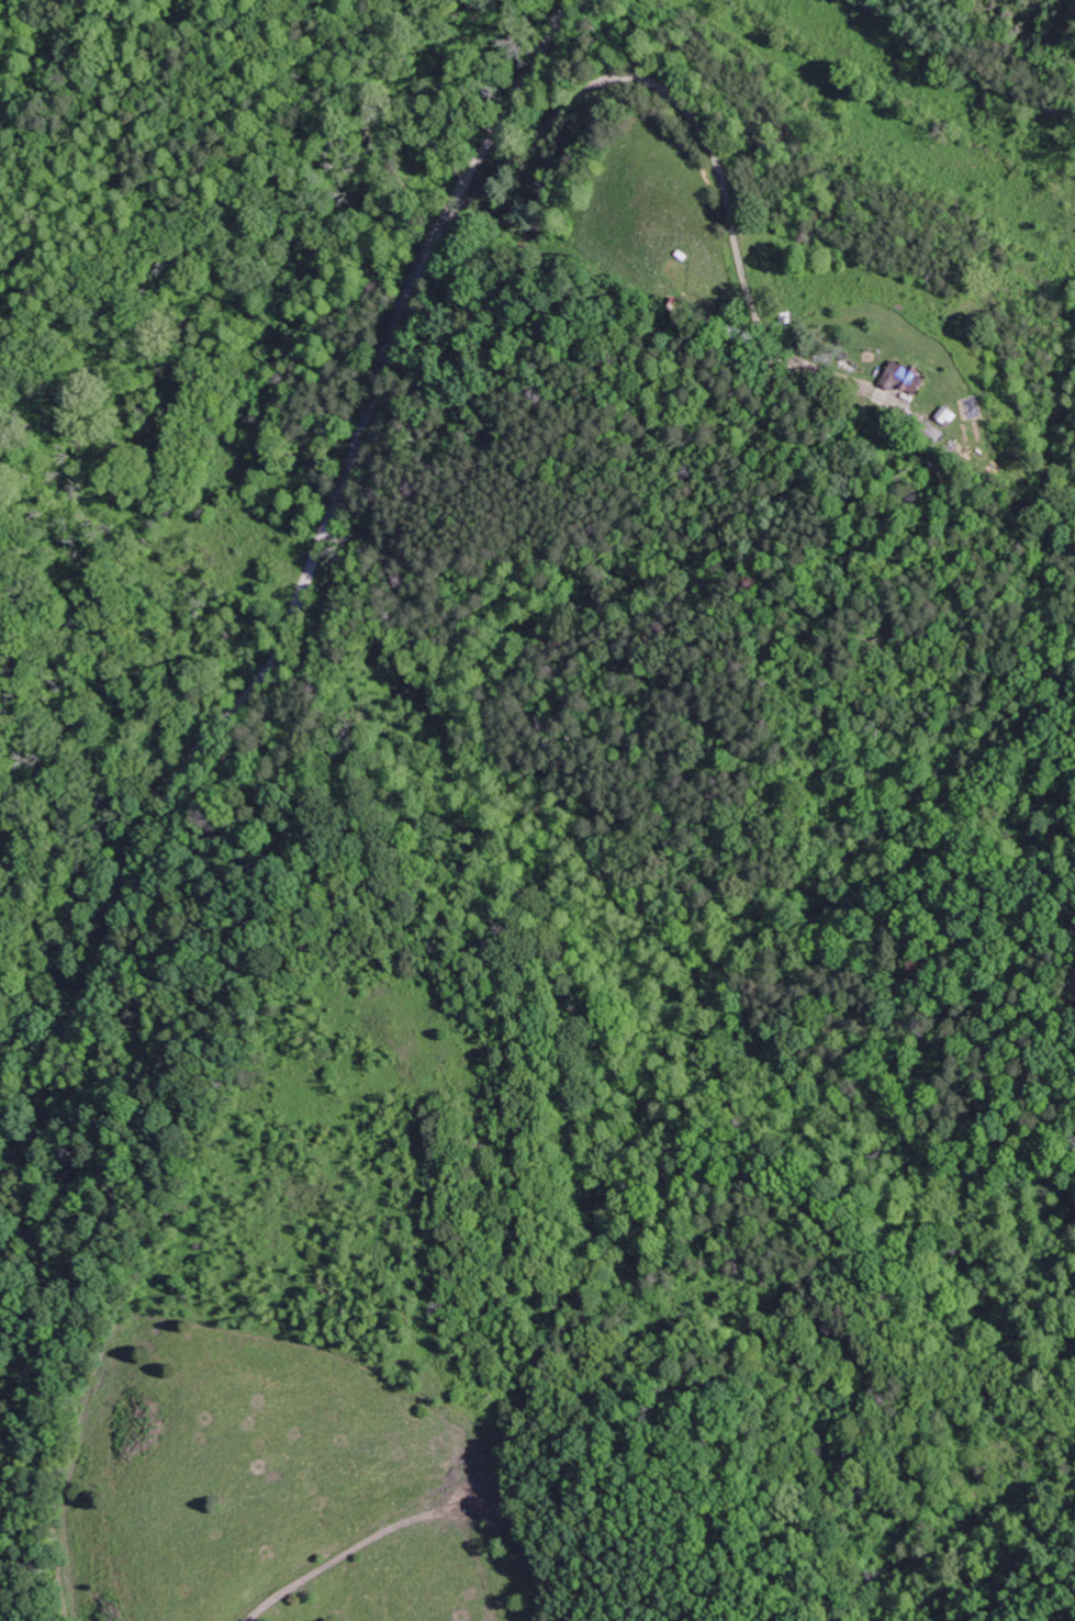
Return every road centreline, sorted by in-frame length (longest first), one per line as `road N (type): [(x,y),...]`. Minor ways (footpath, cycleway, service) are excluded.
road 1 (residential): [(0,1142),(122,937),(137,871),(165,810),(278,656),(370,427),(413,294),(572,0)]
road 2 (residential): [(860,0),(941,54),(1074,121)]

